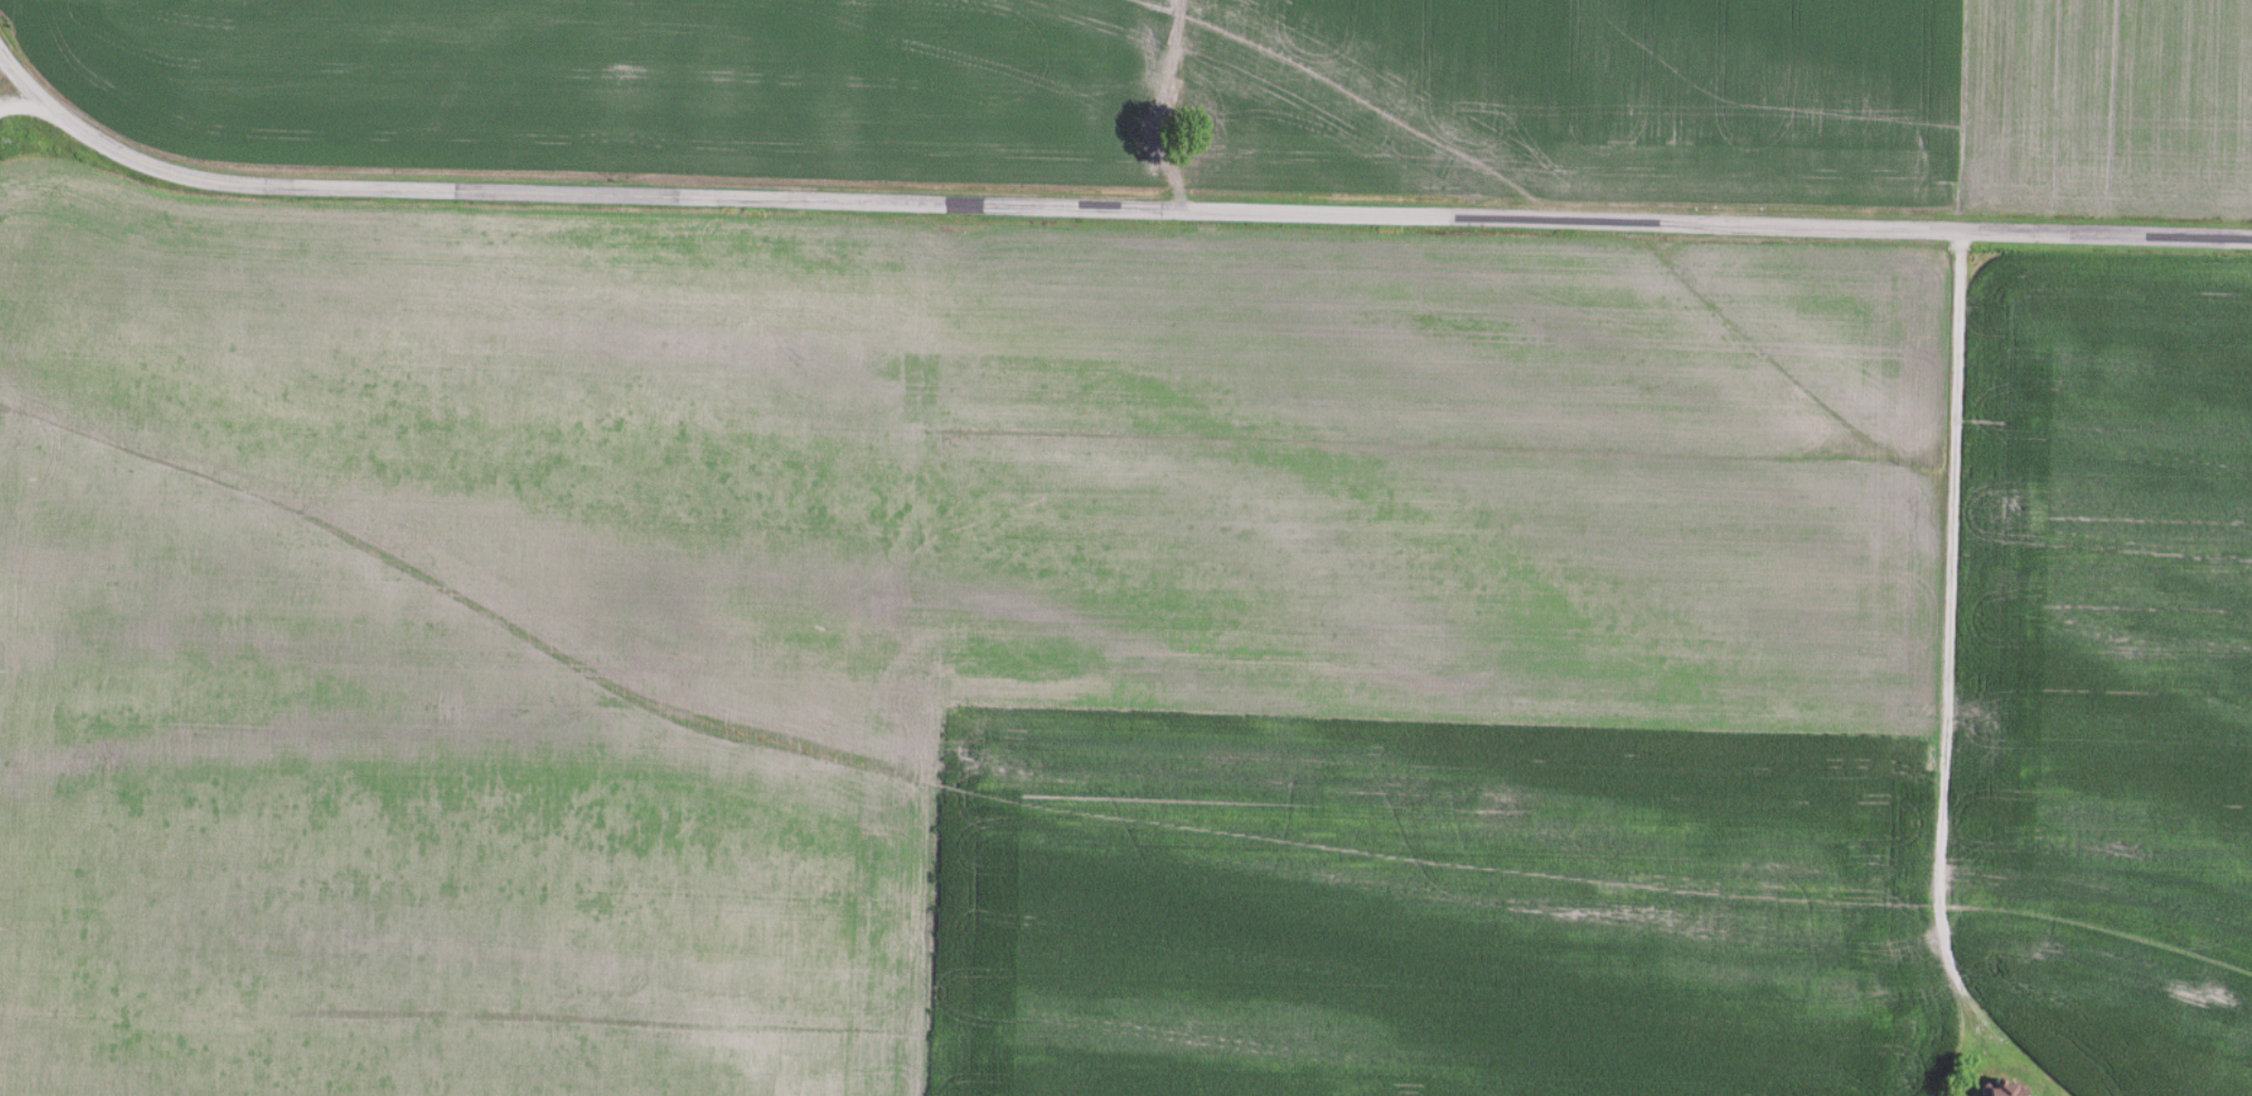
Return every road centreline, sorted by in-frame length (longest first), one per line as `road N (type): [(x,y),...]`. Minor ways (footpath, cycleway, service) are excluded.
road 1 (tertiary): [(2251,238),(194,182),(139,164),(82,131),(0,47)]

